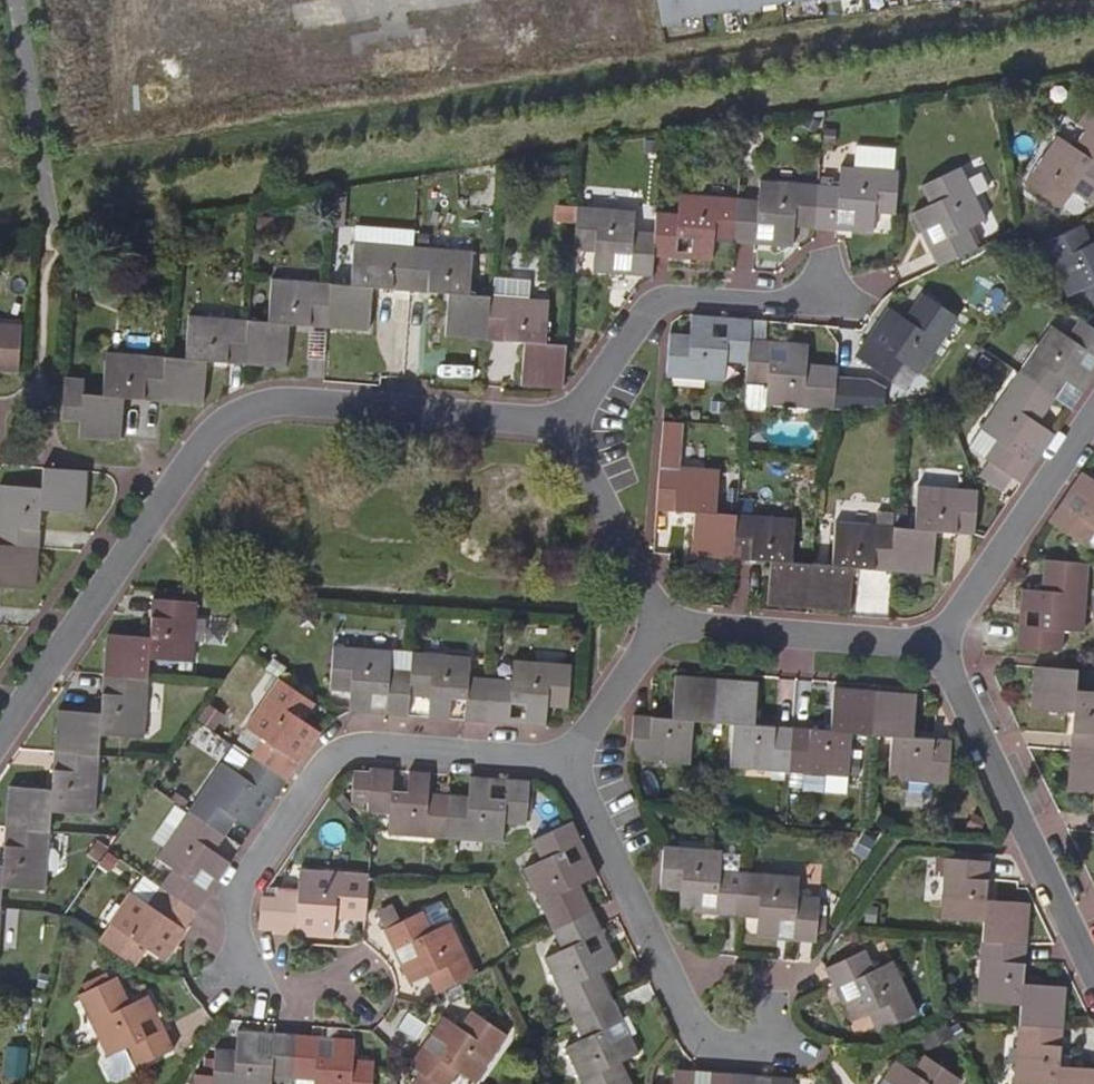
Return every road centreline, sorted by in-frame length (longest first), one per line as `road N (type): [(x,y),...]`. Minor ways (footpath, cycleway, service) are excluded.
road 1 (residential): [(0,733),(198,449),(247,411),(305,405),(560,425)]
road 2 (residential): [(563,764),(360,750),(340,759),(232,901),(247,979)]
road 3 (residential): [(563,764),(683,1021),(699,1039),(729,1049),(775,1035)]
road 4 (residential): [(1093,977),(946,672),(944,648)]
road 5 (residential): [(560,425),(636,322),(664,300),(828,303)]
road 6 (residential): [(944,648),(659,628)]
road 7 (residential): [(944,648),(949,624),(1093,411)]
road 8 (residential): [(560,425),(659,628)]
road 9 (residential): [(659,628),(563,764)]

